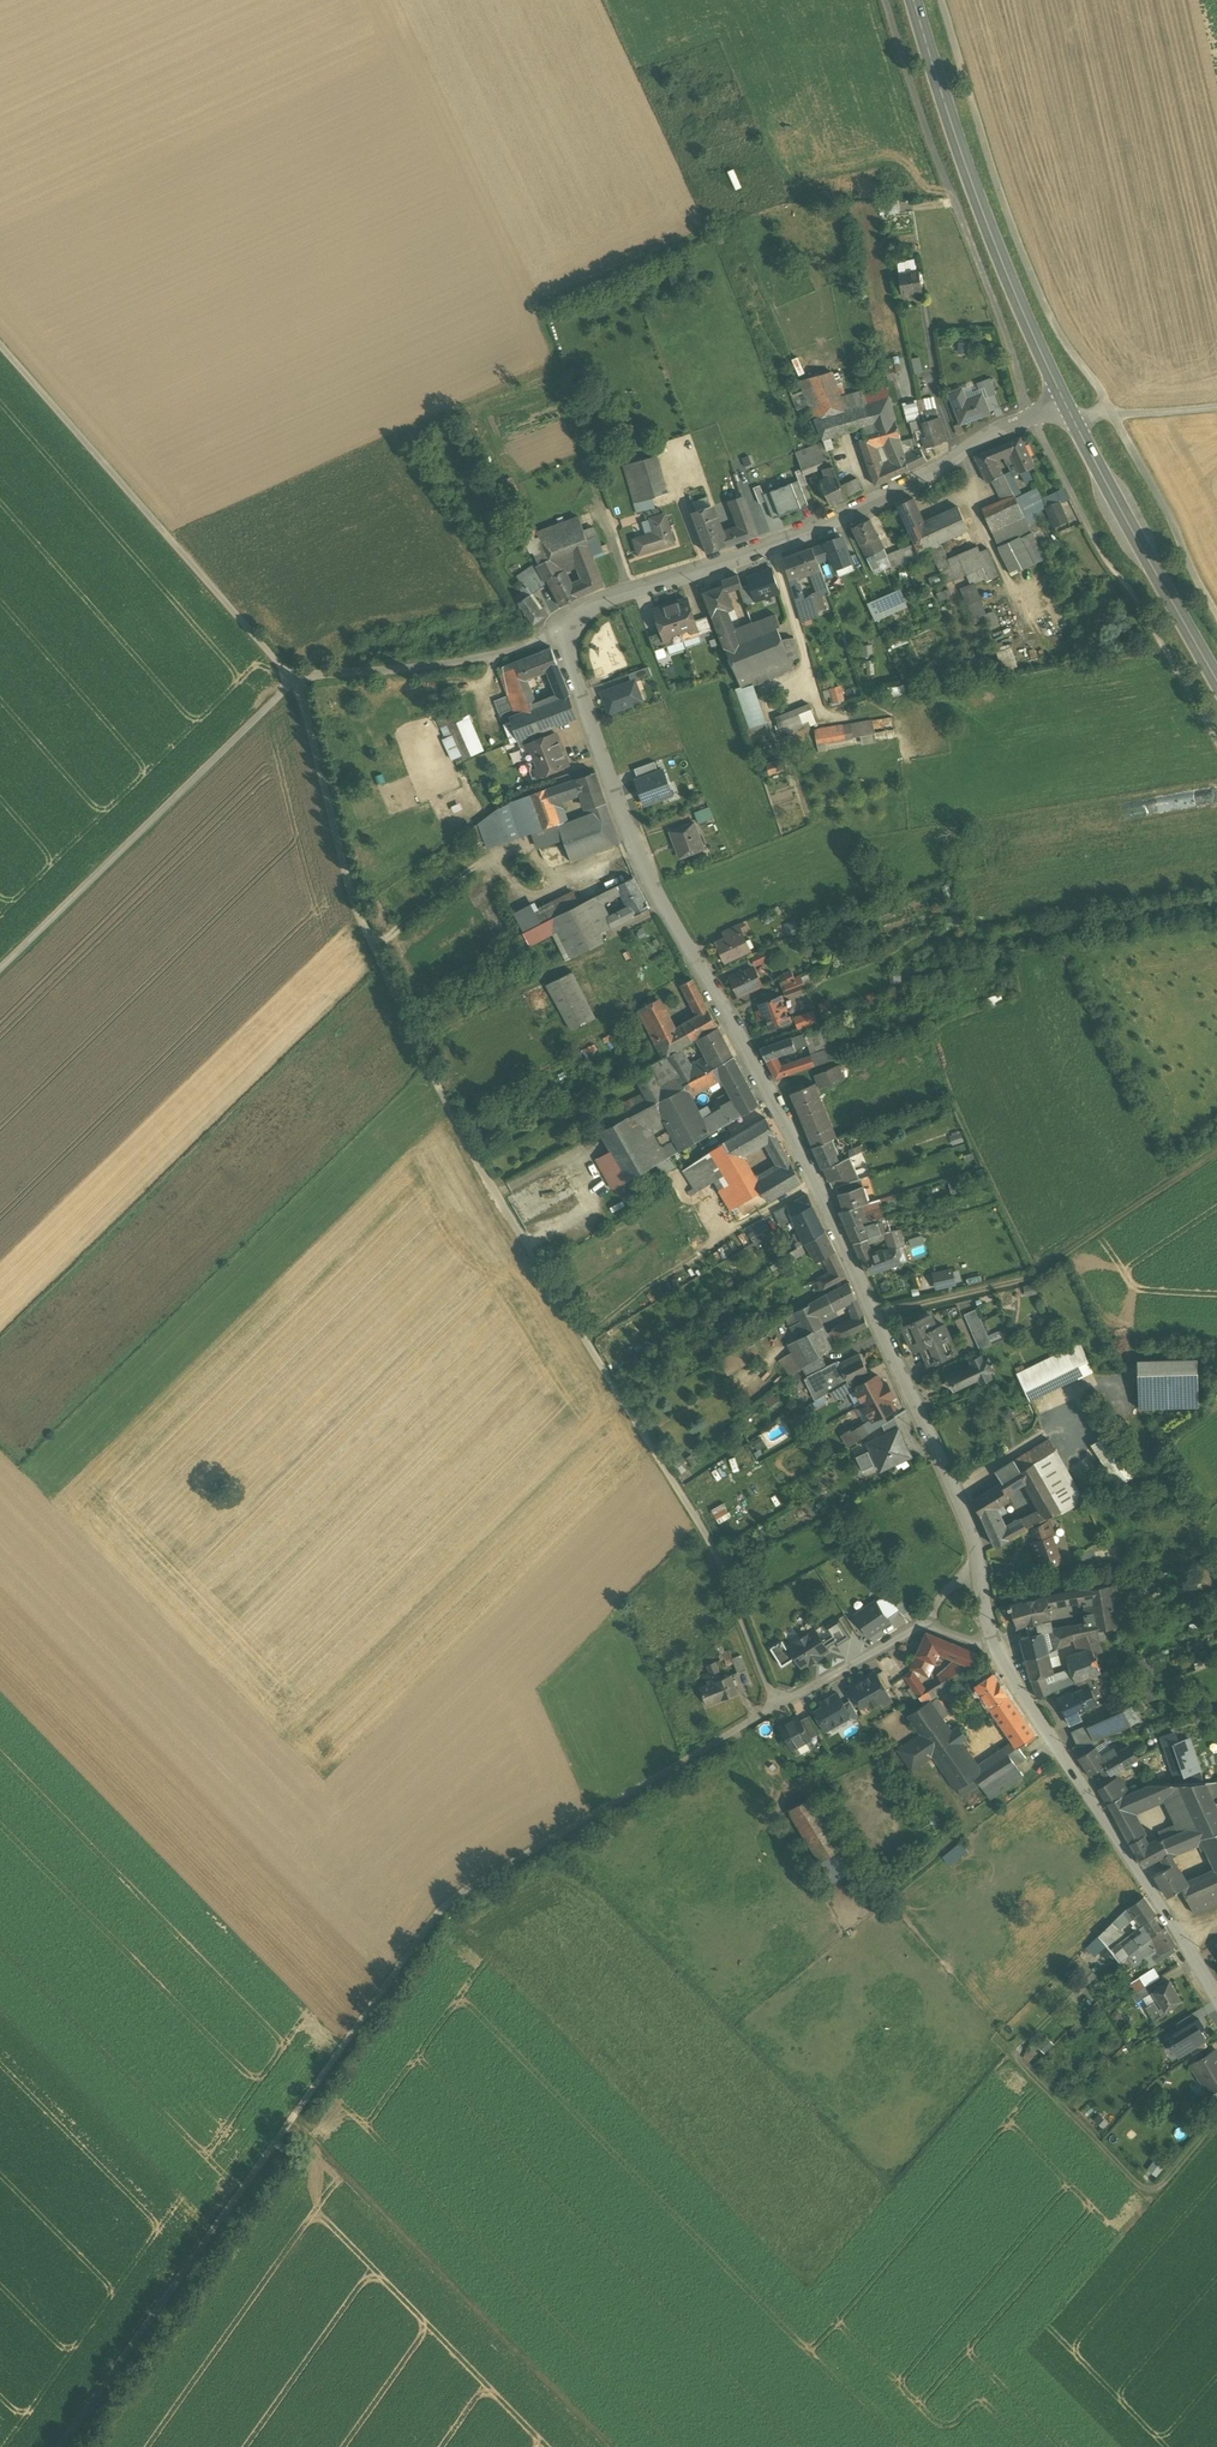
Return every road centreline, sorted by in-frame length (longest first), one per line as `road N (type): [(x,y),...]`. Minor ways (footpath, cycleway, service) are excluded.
road 1 (residential): [(1066,402),(987,437),(875,505),(600,603),(573,617),(563,634),(631,839),(817,1183),(978,1557)]
road 2 (track): [(294,680),(354,904),(468,1147),(701,1526),(777,1709)]
road 3 (track): [(730,1735),(443,1908),(60,2446)]
road 4 (track): [(886,0),(1032,416),(1216,742)]
road 5 (track): [(1216,611),(1100,387),(1050,318),(1001,195),(942,0)]
road 6 (track): [(611,2446),(291,2121)]
road 7 (track): [(0,345),(294,680)]
road 8 (secondary): [(914,0),(972,182),(1066,402)]
road 9 (track): [(294,680),(0,968)]
road 10 (residential): [(998,1655),(1216,1997)]
road 11 (track): [(877,1315),(1035,1278),(1216,1154)]
road 12 (secondary): [(1066,402),(1216,680)]
road 13 (track): [(1216,2122),(1161,2186),(1146,2188),(997,2037)]
road 14 (track): [(563,634),(479,658),(294,680)]
road 15 (residential): [(922,1625),(730,1735)]
road 16 (track): [(1075,421),(1216,407)]

